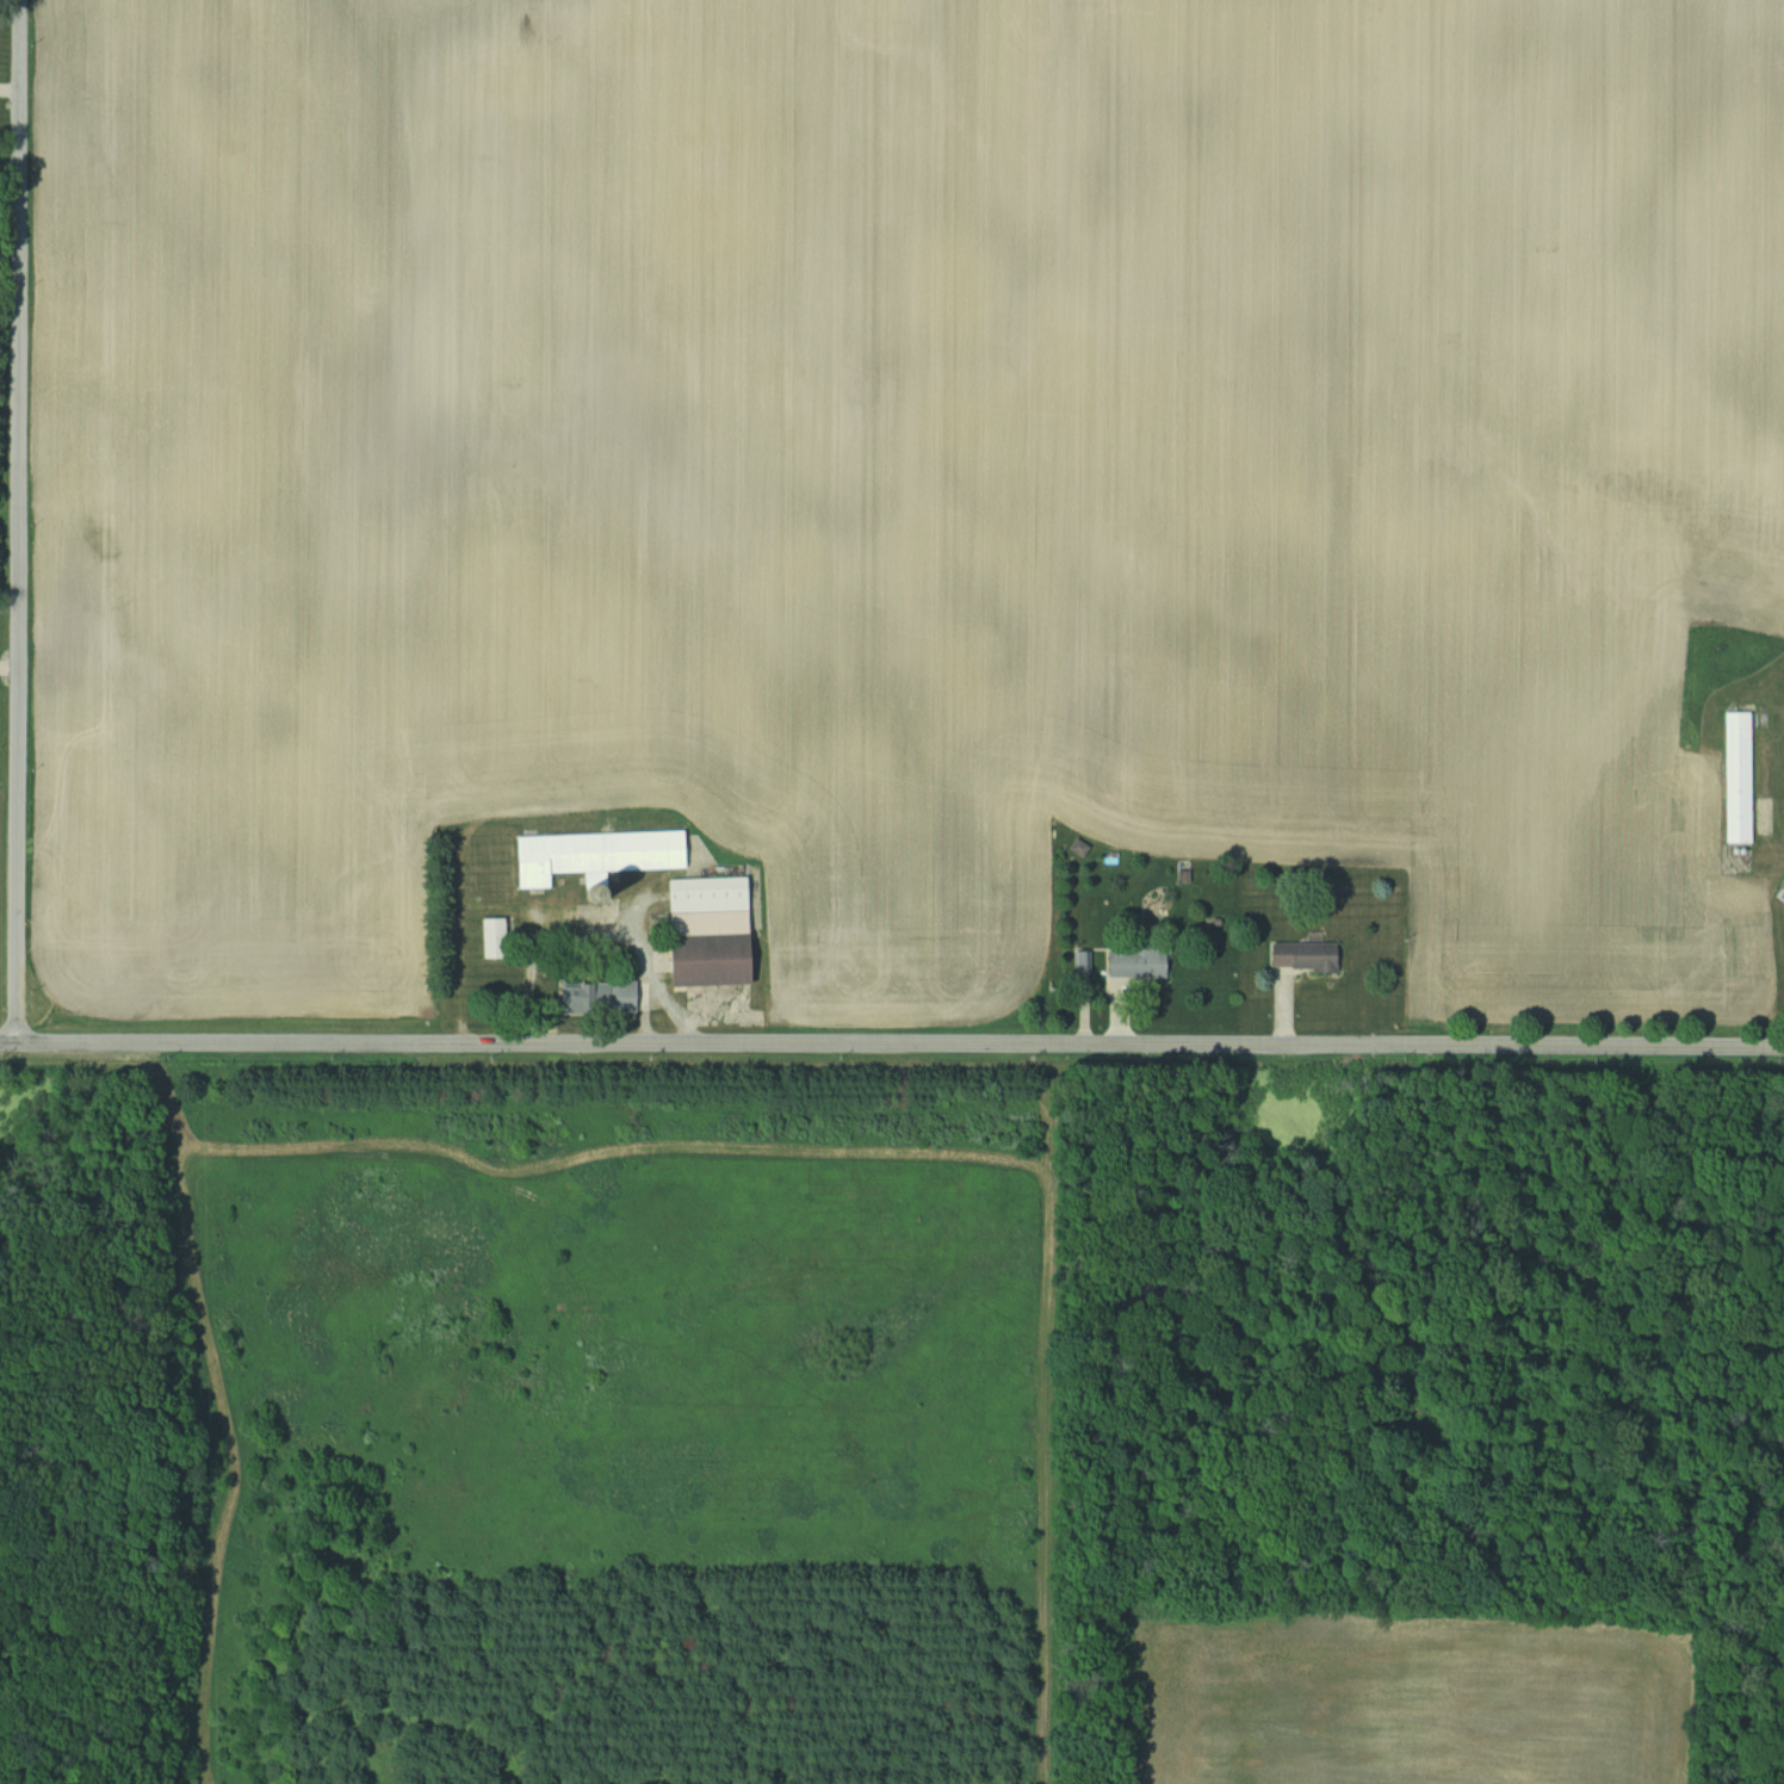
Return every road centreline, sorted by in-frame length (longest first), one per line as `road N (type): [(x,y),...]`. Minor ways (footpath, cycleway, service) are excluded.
road 1 (tertiary): [(0,1043),(1783,1046)]
road 2 (residential): [(18,1043),(20,0)]

